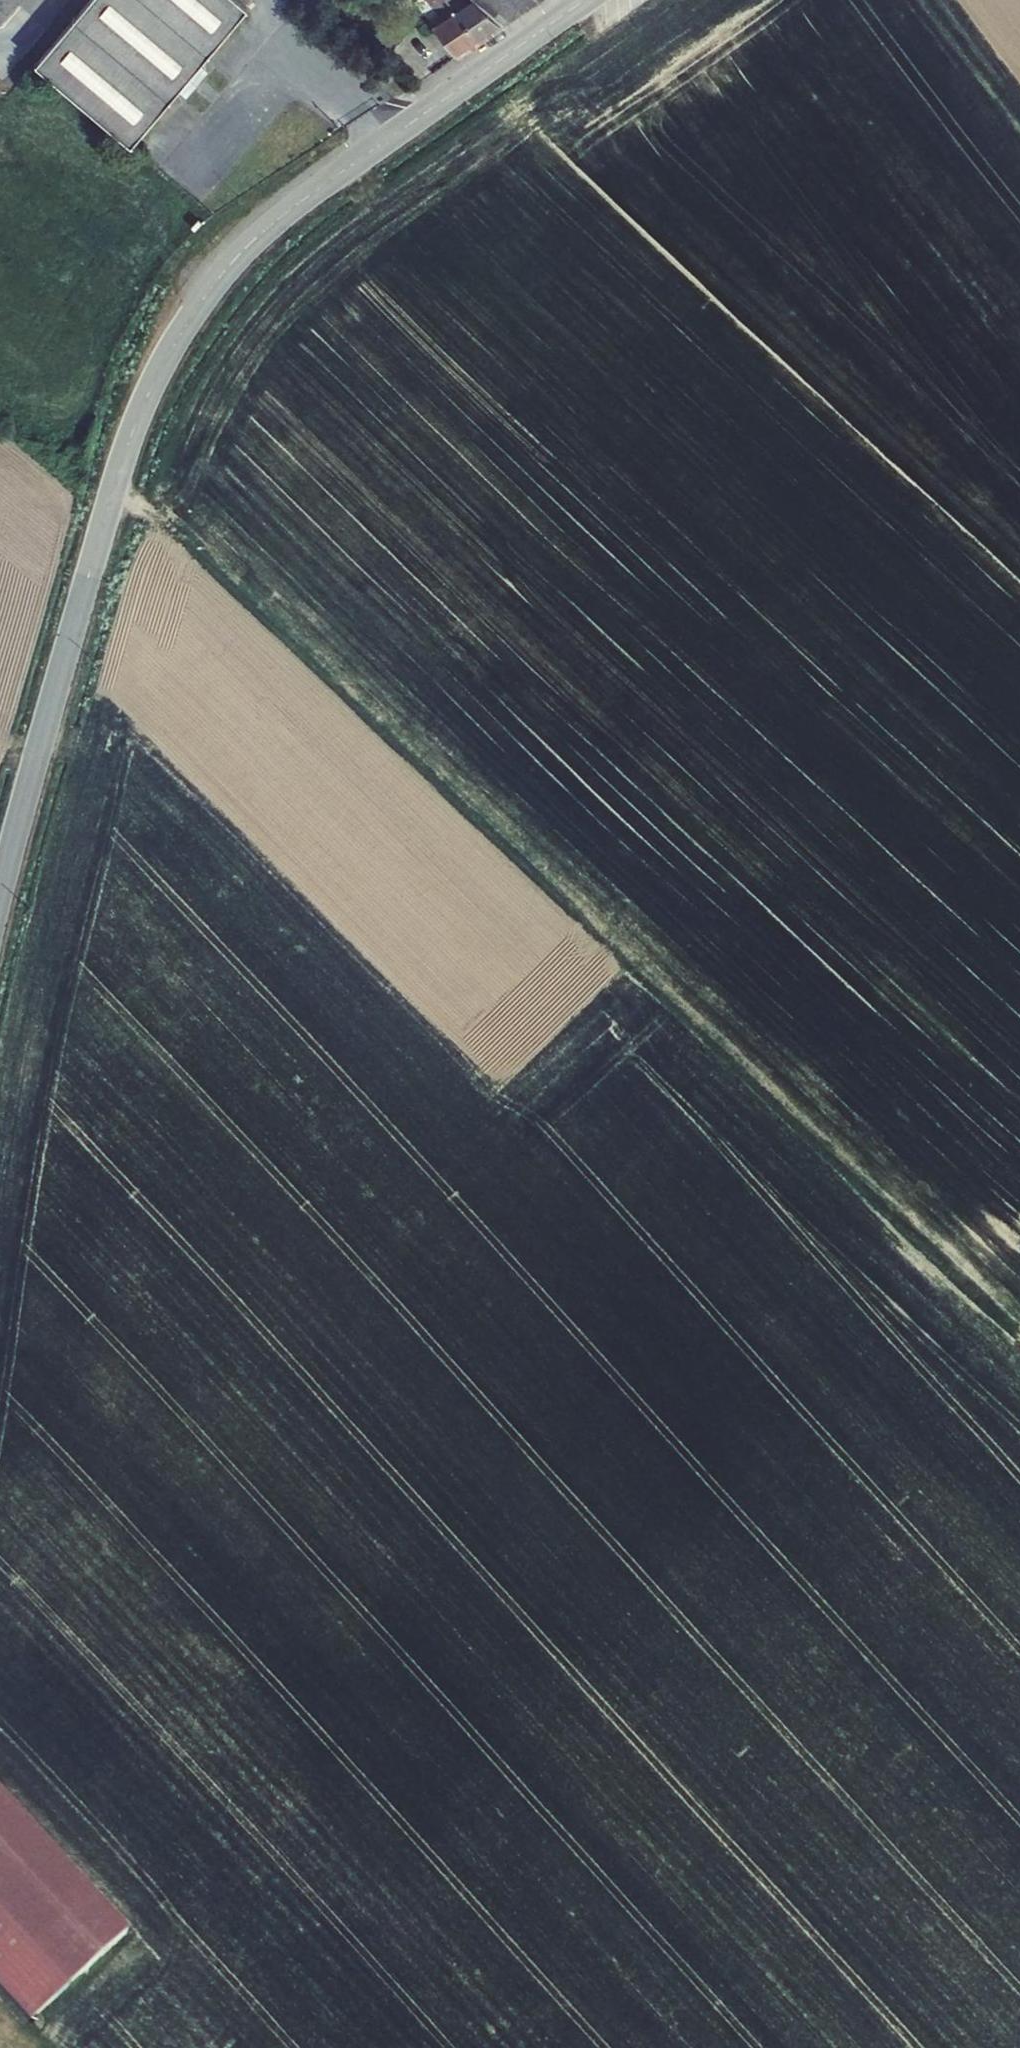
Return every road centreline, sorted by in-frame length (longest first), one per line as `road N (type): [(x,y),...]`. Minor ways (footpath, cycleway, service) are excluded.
road 1 (tertiary): [(584,0),(296,204),(240,253),(197,307),(129,441),(0,895)]

